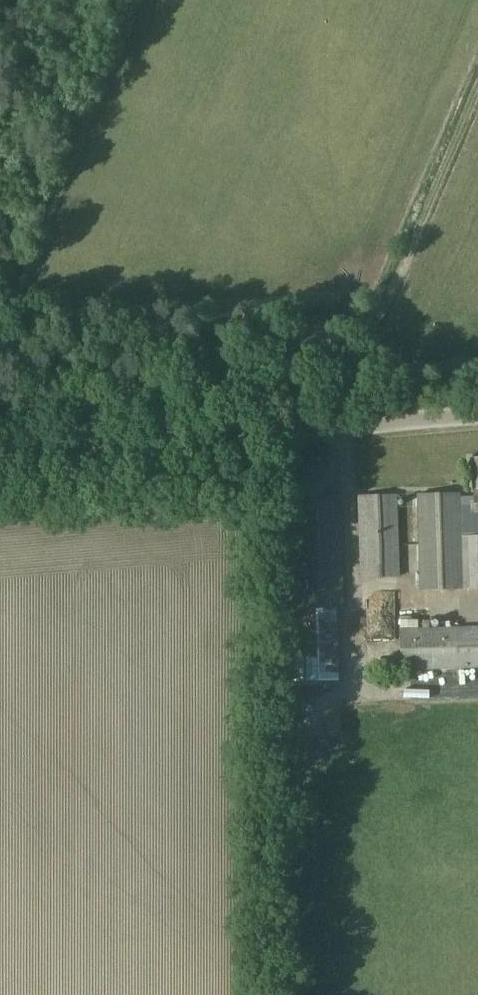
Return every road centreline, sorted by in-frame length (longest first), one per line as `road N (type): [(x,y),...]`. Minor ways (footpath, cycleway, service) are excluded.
road 1 (unclassified): [(0,450),(477,410)]
road 2 (track): [(477,93),(334,421)]

